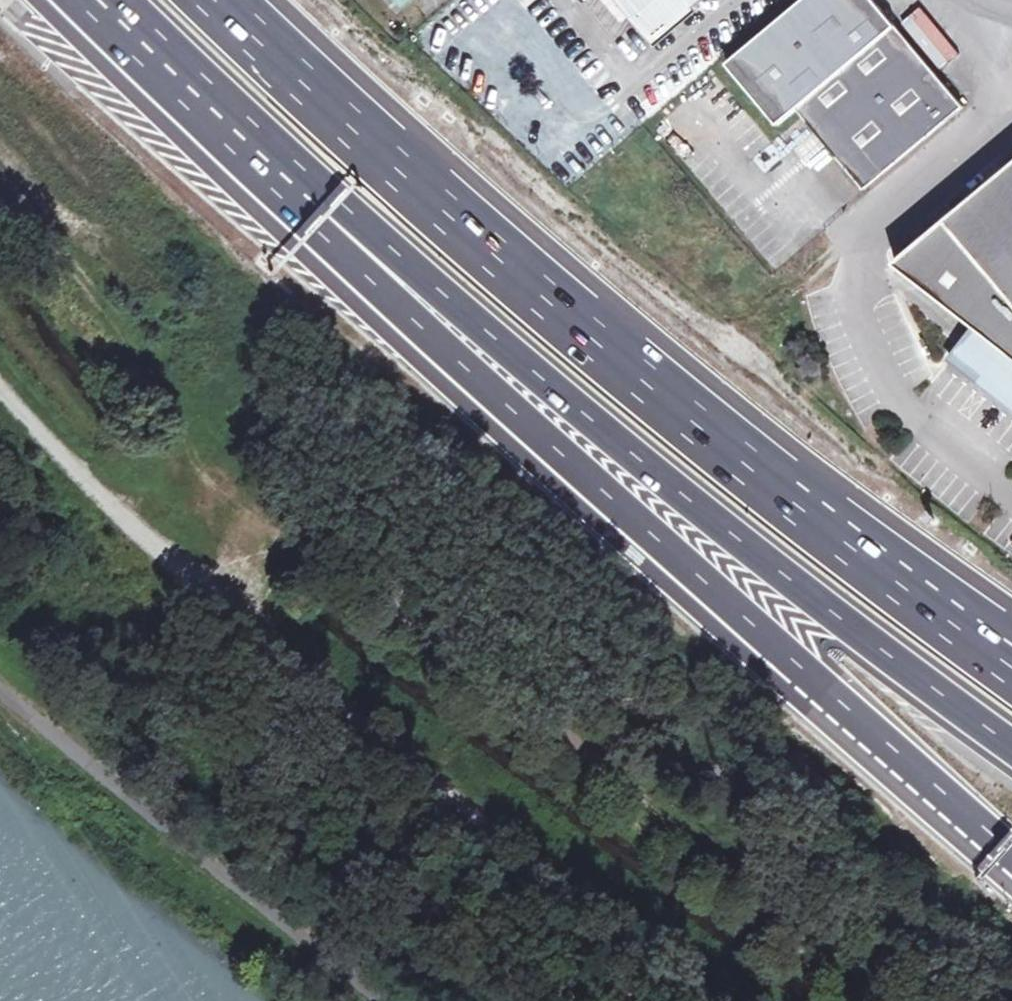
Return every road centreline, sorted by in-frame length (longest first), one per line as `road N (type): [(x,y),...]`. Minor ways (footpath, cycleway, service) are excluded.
road 1 (trunk): [(89,0),(255,181),(1011,854)]
road 2 (track): [(920,1000),(634,771),(245,483),(0,176)]
road 3 (motorway): [(100,0),(603,433),(1011,749)]
road 4 (motorway): [(1011,637),(356,108),(242,0)]
road 5 (track): [(193,582),(708,1000)]
road 6 (track): [(0,377),(113,514),(193,582)]

